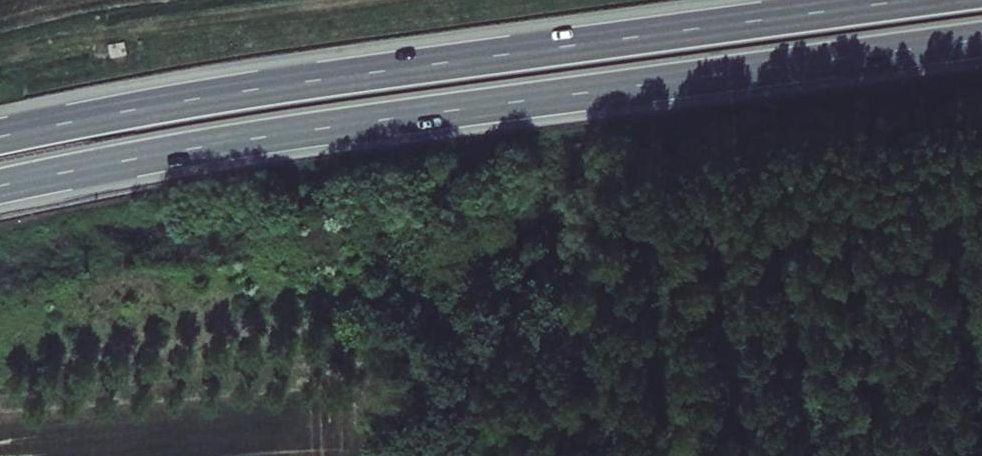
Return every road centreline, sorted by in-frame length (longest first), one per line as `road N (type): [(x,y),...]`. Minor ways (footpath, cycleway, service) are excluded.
road 1 (trunk): [(0,186),(384,120),(981,39)]
road 2 (trunk): [(912,0),(208,96),(0,137)]

